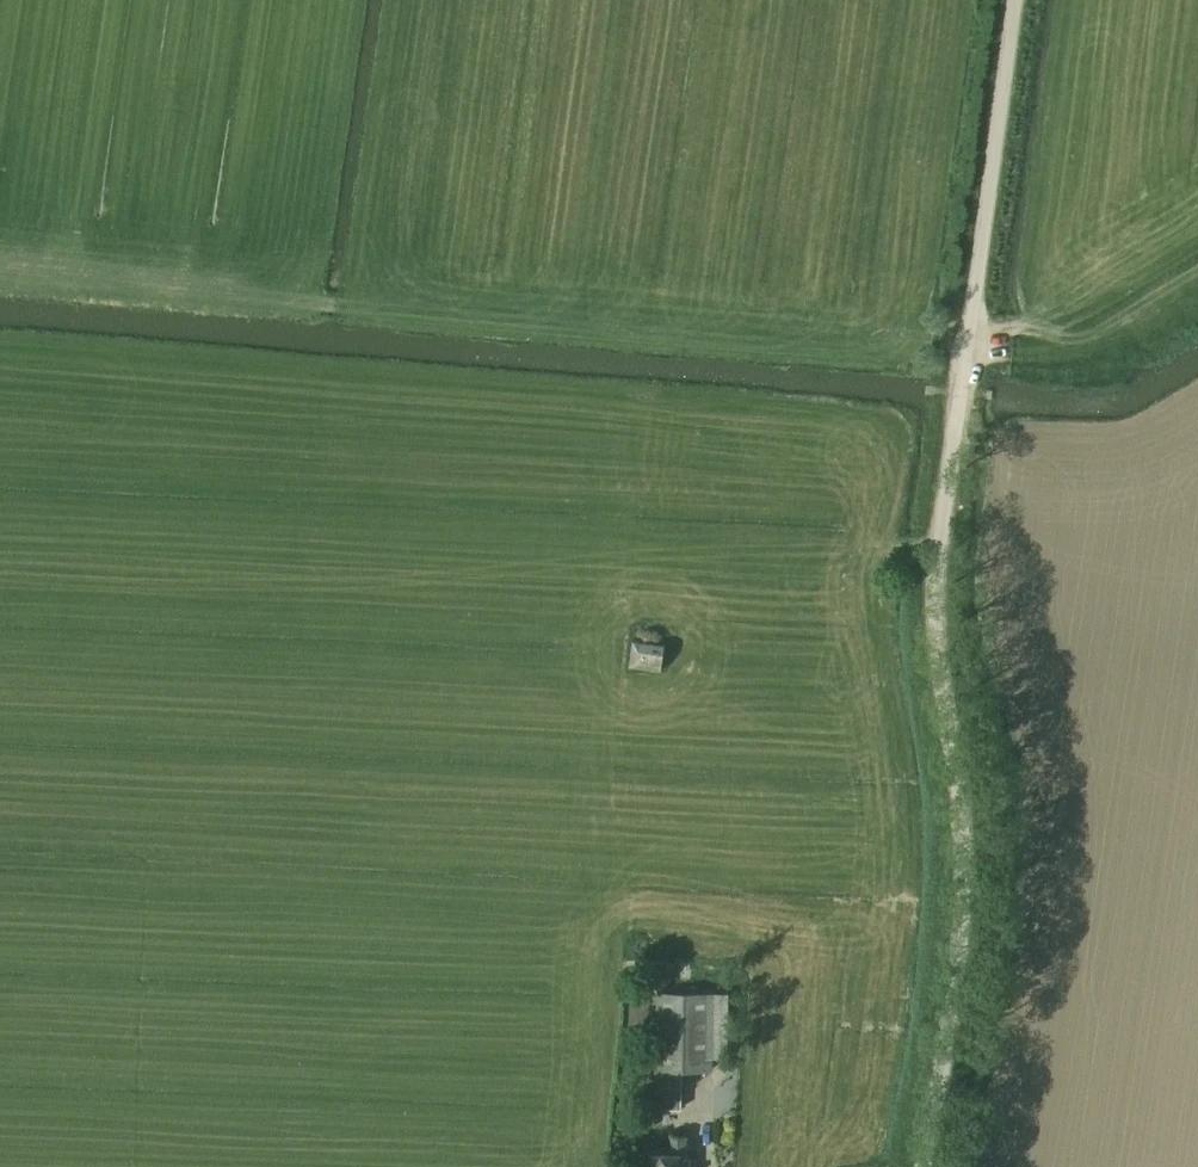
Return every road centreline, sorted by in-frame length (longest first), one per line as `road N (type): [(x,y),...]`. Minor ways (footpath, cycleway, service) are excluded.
road 1 (unclassified): [(924,1166),(963,941),(966,817),(945,700),(939,556),(1016,0)]
road 2 (track): [(0,274),(577,324),(913,338),(968,350)]

